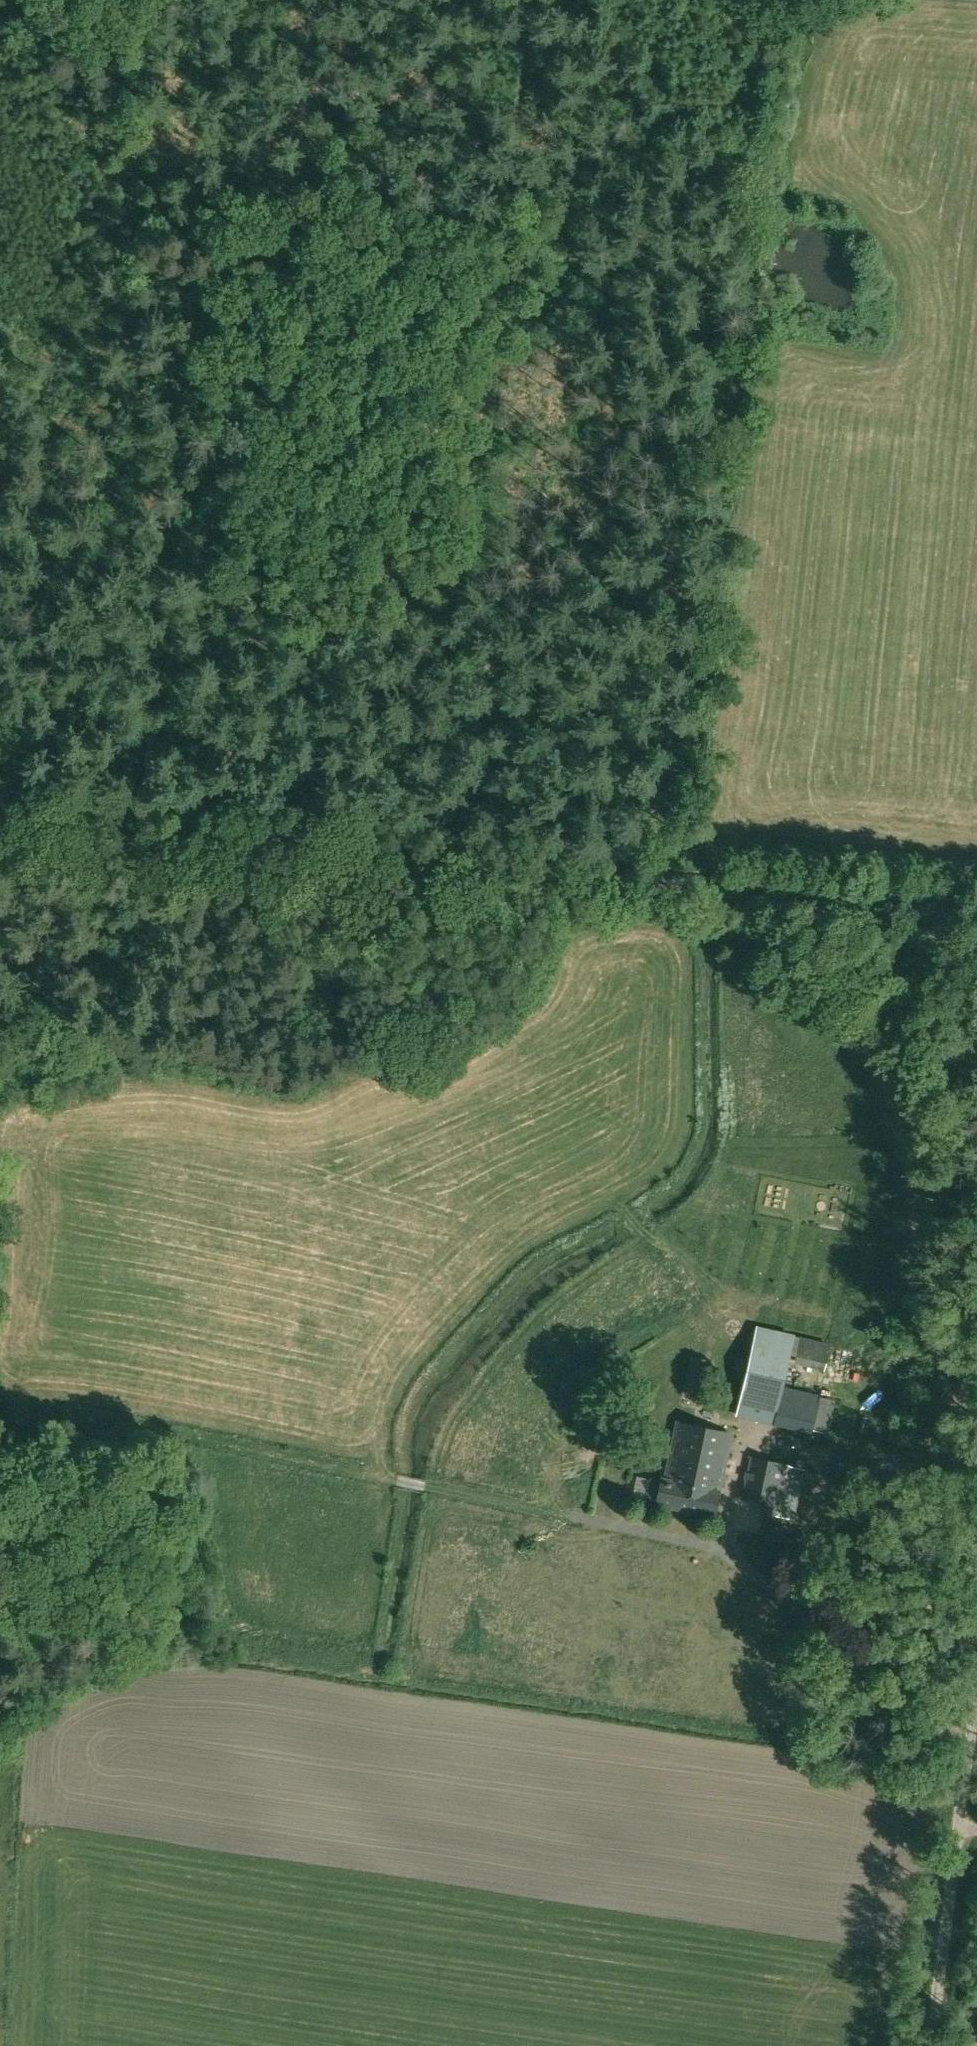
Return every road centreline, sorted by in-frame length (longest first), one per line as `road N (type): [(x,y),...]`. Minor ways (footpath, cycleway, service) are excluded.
road 1 (unclassified): [(0,834),(976,917)]
road 2 (unclassified): [(929,2045),(976,1656)]

